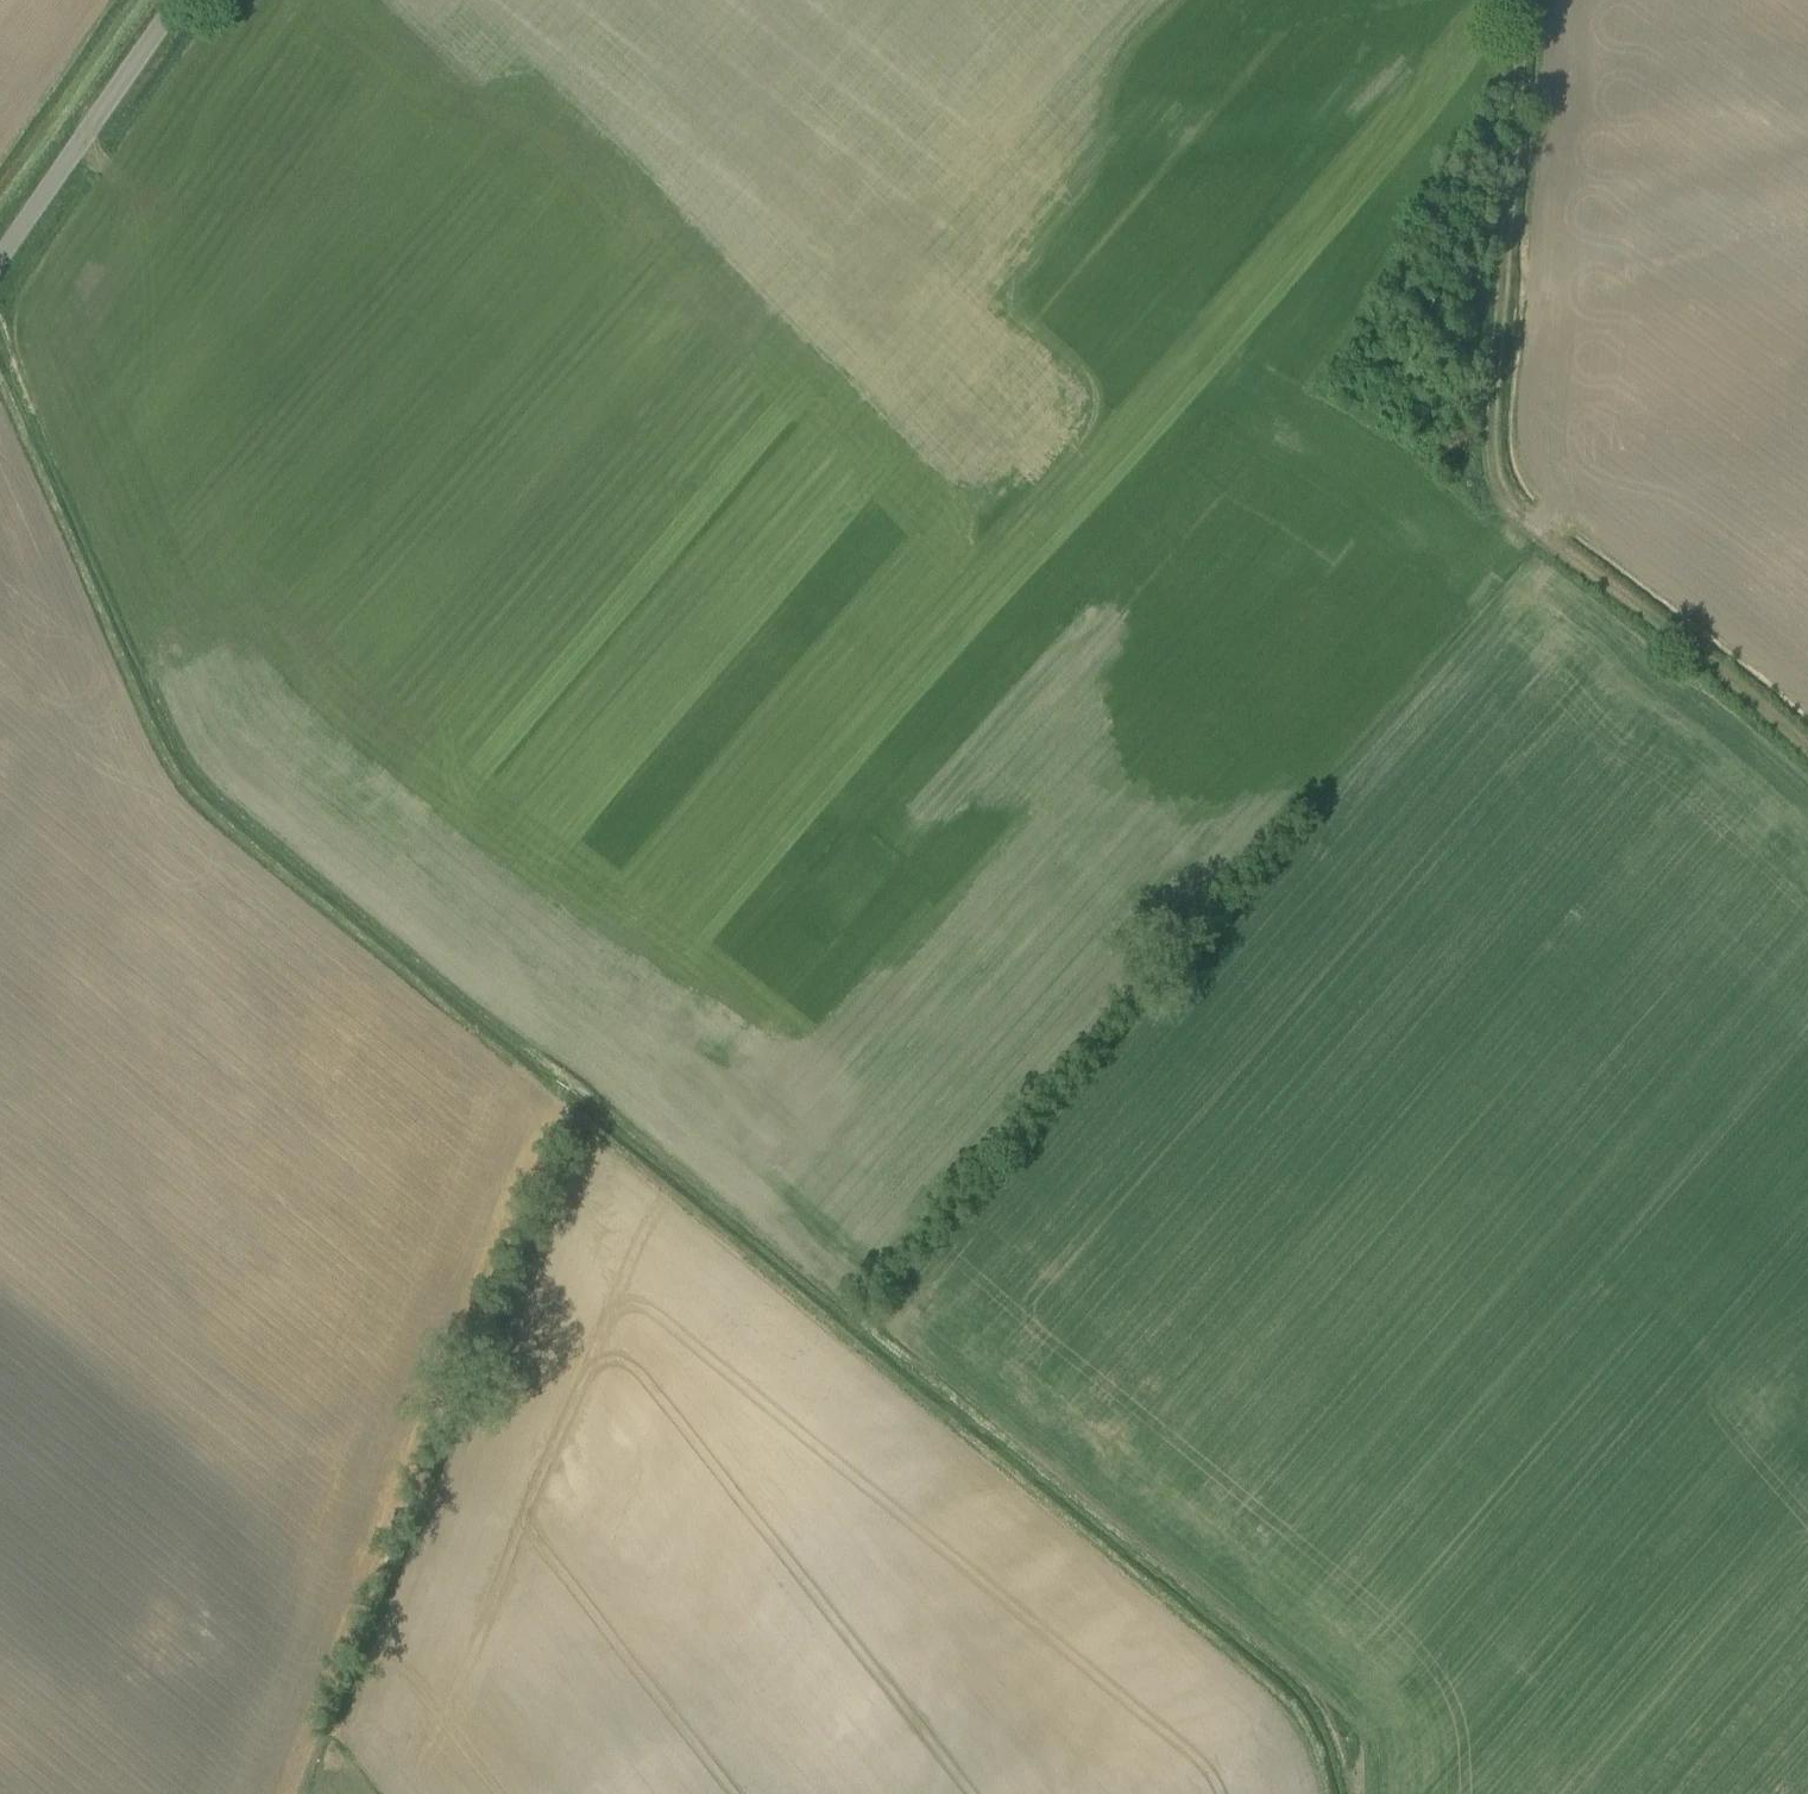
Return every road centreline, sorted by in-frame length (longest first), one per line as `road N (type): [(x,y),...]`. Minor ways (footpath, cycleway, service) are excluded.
road 1 (track): [(1528,0),(1501,449),(1520,503),(1807,739)]
road 2 (unclassified): [(0,259),(183,0)]

